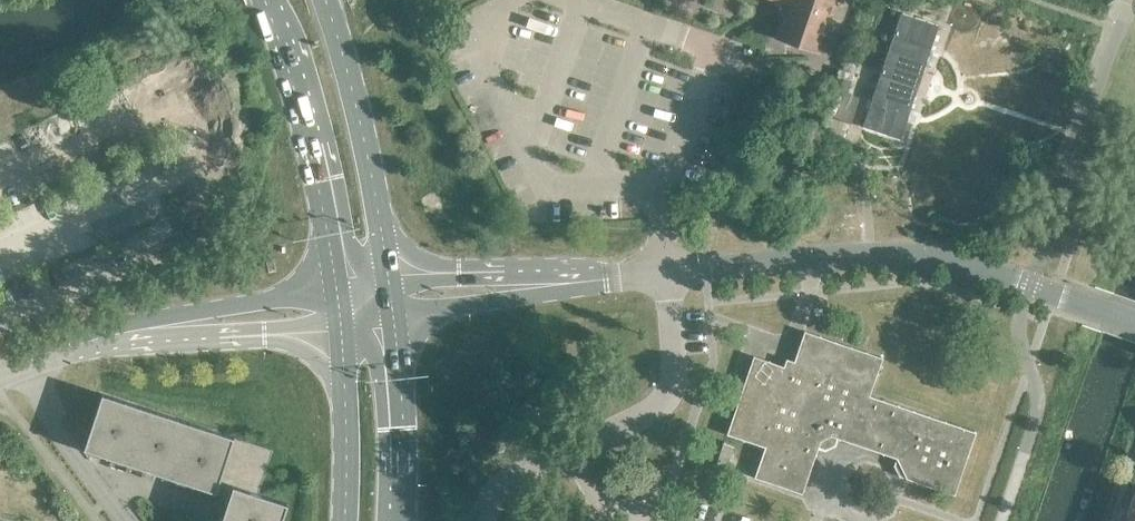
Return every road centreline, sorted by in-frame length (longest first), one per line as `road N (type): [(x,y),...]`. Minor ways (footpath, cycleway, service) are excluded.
road 1 (unclassified): [(1134,322),(934,257),(670,276)]
road 2 (unclassified): [(493,520),(506,502),(664,418),(676,398),(670,276)]
road 3 (secondary): [(265,0),(316,166),(334,292)]
road 4 (secondary): [(394,283),(386,219),(326,0)]
road 5 (residential): [(334,292),(157,319),(86,344)]
road 6 (residential): [(86,344),(337,332)]
road 7 (secondary): [(401,520),(396,319)]
road 8 (secondary): [(337,332),(339,520)]
road 9 (residential): [(24,366),(68,447),(124,520)]
road 10 (unclassified): [(396,319),(567,284)]
road 11 (unclassified): [(567,284),(459,277),(394,283)]

